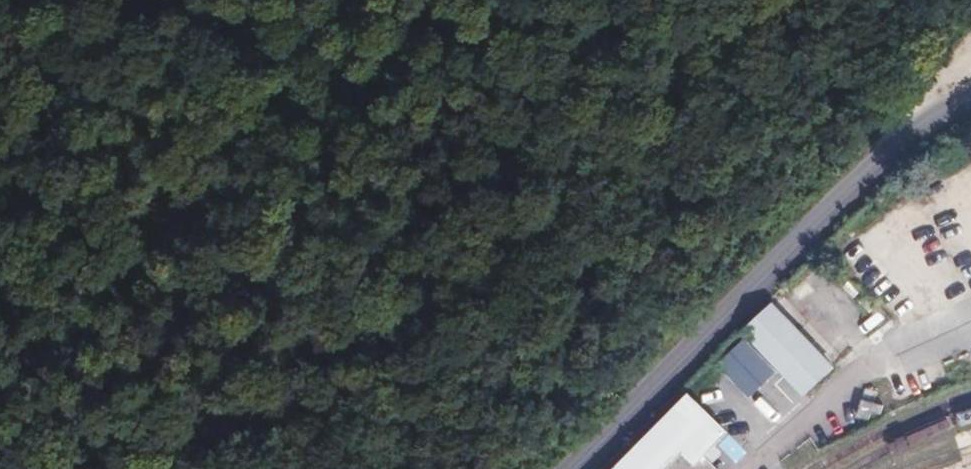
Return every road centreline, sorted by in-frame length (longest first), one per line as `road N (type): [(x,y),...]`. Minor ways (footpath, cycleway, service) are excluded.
road 1 (tertiary): [(970,105),(887,160),(572,468)]
road 2 (track): [(0,446),(127,468)]

